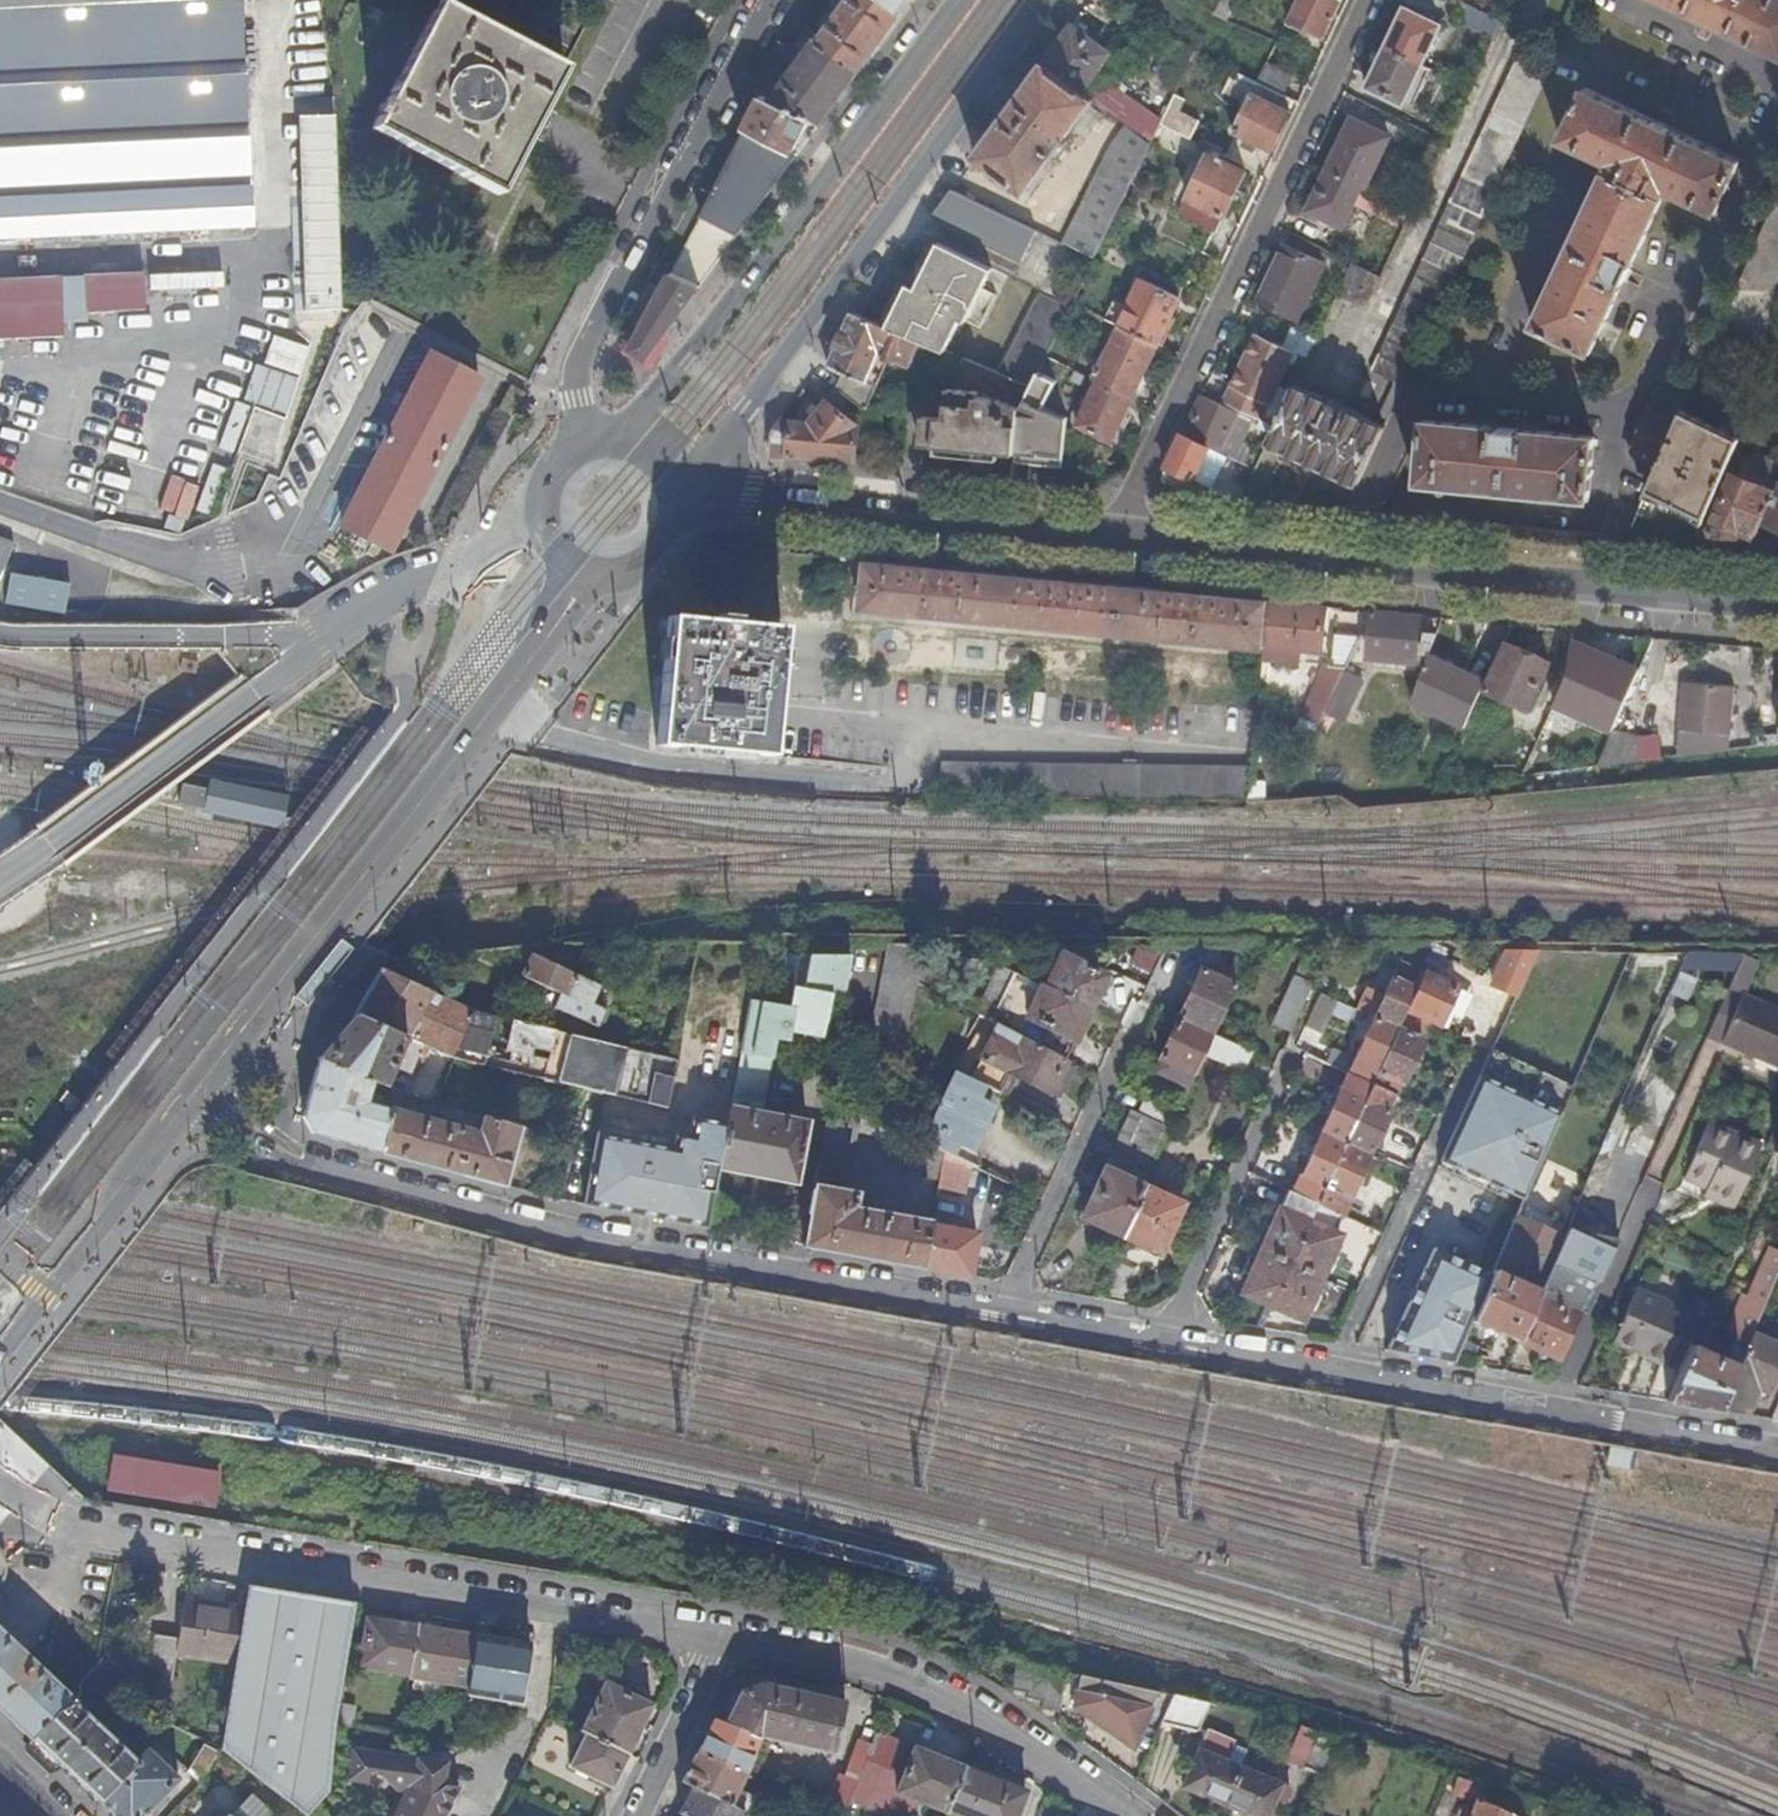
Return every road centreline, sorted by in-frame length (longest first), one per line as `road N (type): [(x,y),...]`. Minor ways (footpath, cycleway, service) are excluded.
road 1 (unclassified): [(1777,1460),(559,1237),(311,1169),(193,1084)]
road 2 (residential): [(721,1639),(95,1541),(0,1493)]
road 3 (tertiary): [(1101,533),(1777,600)]
road 4 (tertiary): [(679,494),(1046,0)]
road 5 (residential): [(1101,533),(1283,201),(1377,0)]
road 6 (tertiary): [(953,0),(690,351),(619,432)]
road 7 (residential): [(591,433),(575,400),(580,361),(770,0)]
road 8 (residential): [(1125,1815),(999,1727),(863,1669),(721,1639)]
road 9 (tertiary): [(454,746),(193,1084)]
road 10 (tertiary): [(679,494),(1101,533)]
road 11 (tertiary): [(193,1084),(0,1333)]
road 12 (residential): [(636,1815),(721,1639)]
road 13 (tertiary): [(591,433),(547,464),(537,489),(544,536),(562,559)]
road 14 (tertiary): [(454,746),(542,646)]

